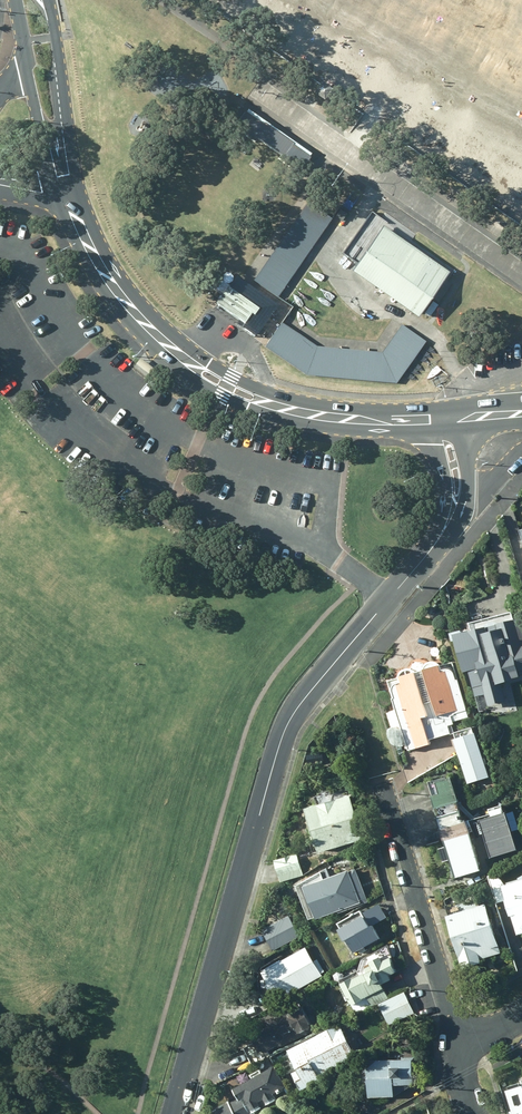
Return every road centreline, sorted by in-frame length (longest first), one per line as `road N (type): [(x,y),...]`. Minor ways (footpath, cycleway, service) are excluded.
road 1 (residential): [(174,1113),(279,744),(298,705),(422,561)]
road 2 (secondary): [(392,424),(317,427),(248,407),(196,380),(109,302),(55,199)]
road 3 (secondary): [(85,206),(114,270),(173,338),(261,390),(392,424)]
road 4 (residential): [(457,1051),(383,790)]
road 5 (secondary): [(48,0),(85,206)]
road 6 (residential): [(458,422),(466,505),(422,561)]
road 7 (residential): [(422,561),(445,479),(432,423)]
road 8 (secondary): [(55,199),(26,62)]

